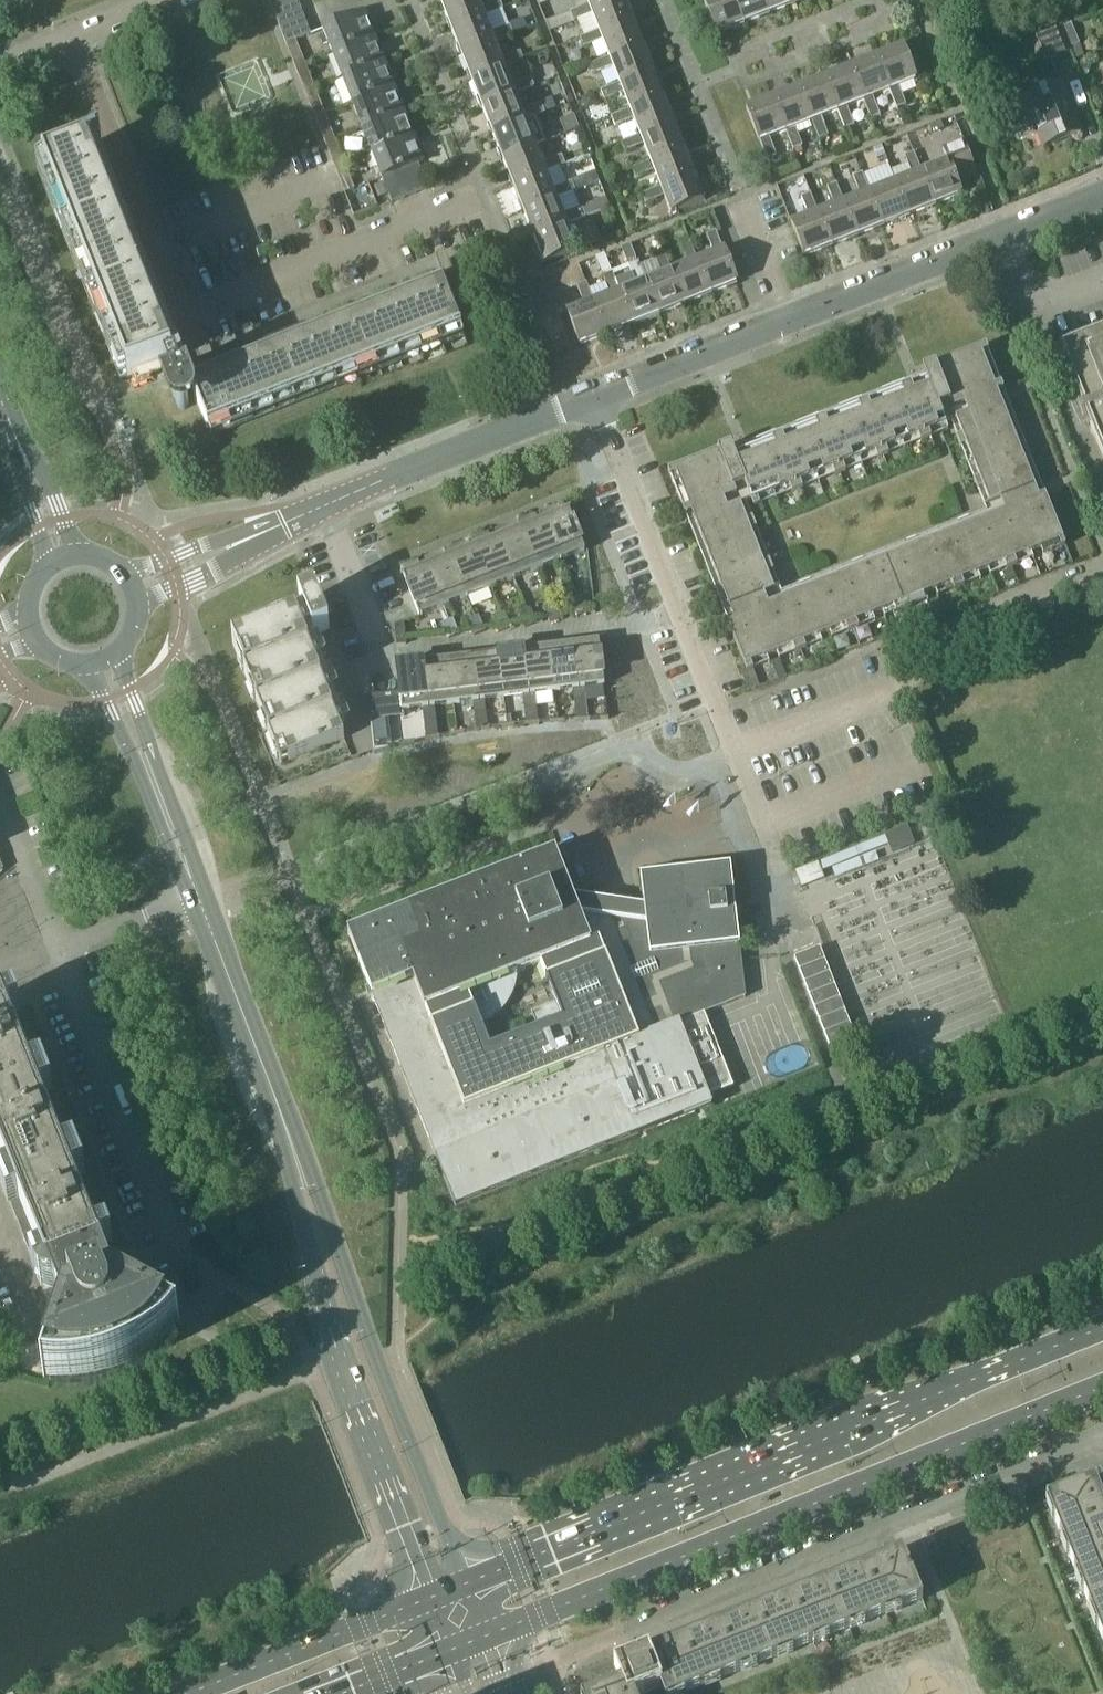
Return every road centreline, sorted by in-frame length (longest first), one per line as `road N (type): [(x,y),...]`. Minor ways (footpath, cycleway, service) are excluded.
road 1 (primary): [(1102,1326),(462,1584)]
road 2 (primary): [(484,1637),(1102,1387)]
road 3 (residential): [(594,403),(1102,197)]
road 4 (residential): [(1102,1435),(625,1629)]
road 5 (tertiary): [(286,1124),(325,1313),(426,1600)]
road 6 (tertiary): [(462,1584),(286,1124)]
road 7 (unclassified): [(721,718),(594,403)]
road 8 (residential): [(177,1252),(49,941)]
road 9 (residential): [(328,503),(594,403)]
road 10 (primary): [(426,1600),(187,1693)]
road 11 (tertiary): [(202,892),(107,656)]
road 12 (residential): [(100,419),(0,192)]
road 13 (tertiary): [(286,1124),(202,892)]
road 14 (residential): [(133,588),(328,503)]
road 15 (unclassified): [(721,718),(735,753),(891,692)]
road 16 (tertiary): [(64,557),(0,401)]
road 17 (residential): [(0,58),(157,0)]
road 18 (residential): [(202,892),(49,941)]
road 19 (residential): [(49,941),(0,805)]
road 20 (residential): [(375,635),(328,503)]
road 21 (residential): [(177,1252),(207,1268),(210,1286),(202,1299),(179,1297),(162,1283),(167,1256)]

